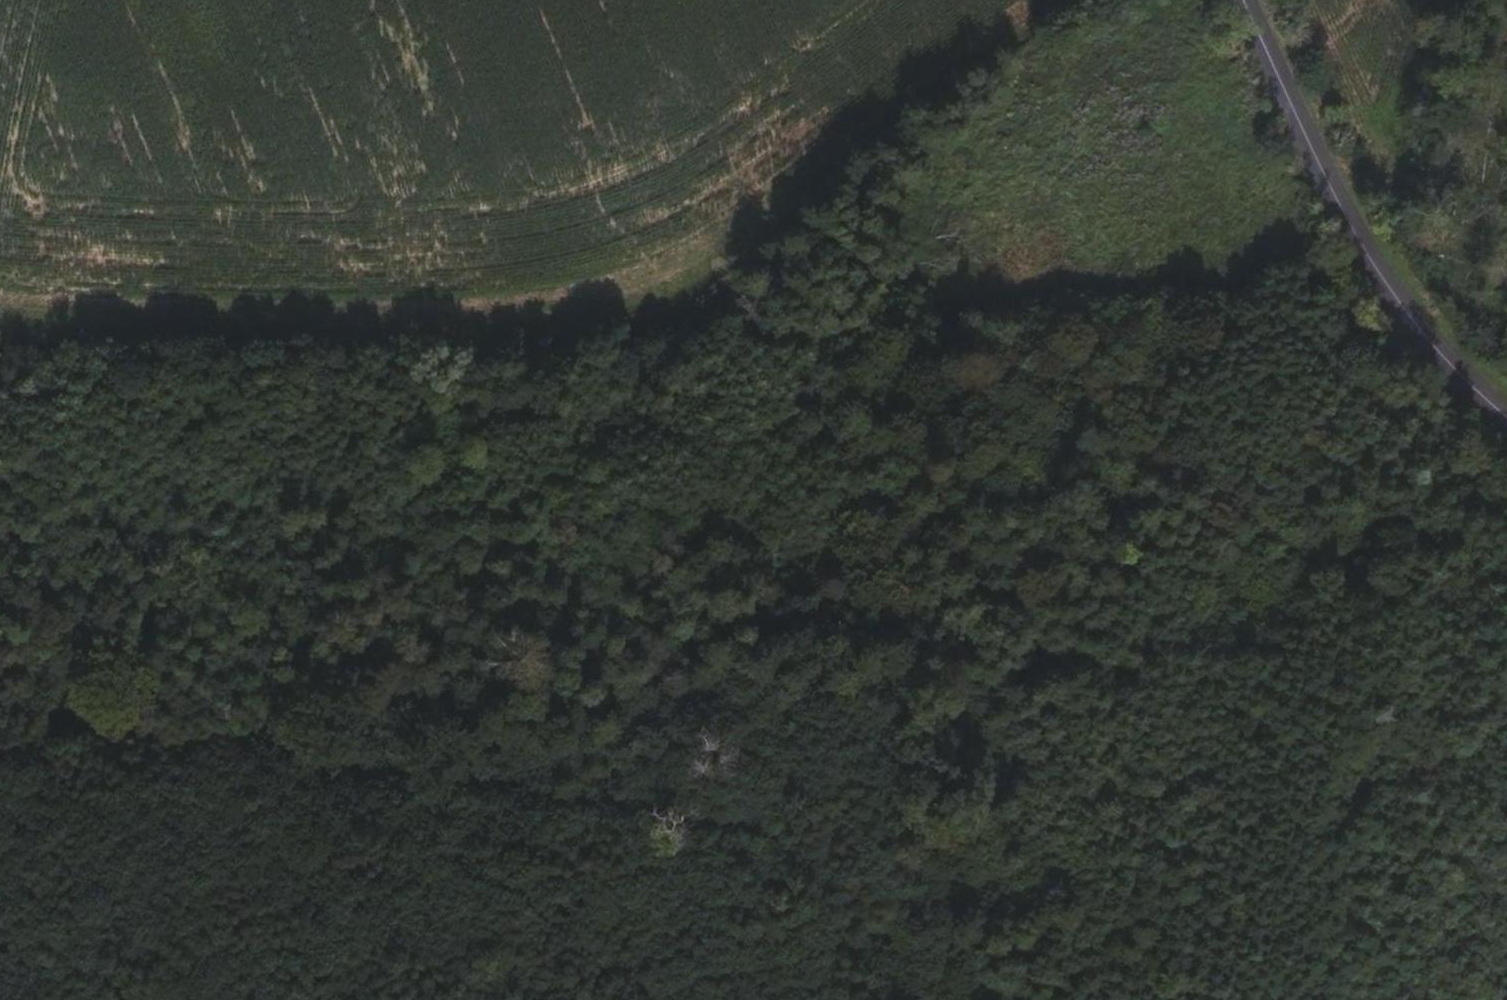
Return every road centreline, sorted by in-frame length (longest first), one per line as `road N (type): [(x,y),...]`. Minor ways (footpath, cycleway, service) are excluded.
road 1 (tertiary): [(1506,425),(1449,384),(1377,292),(1237,0)]

